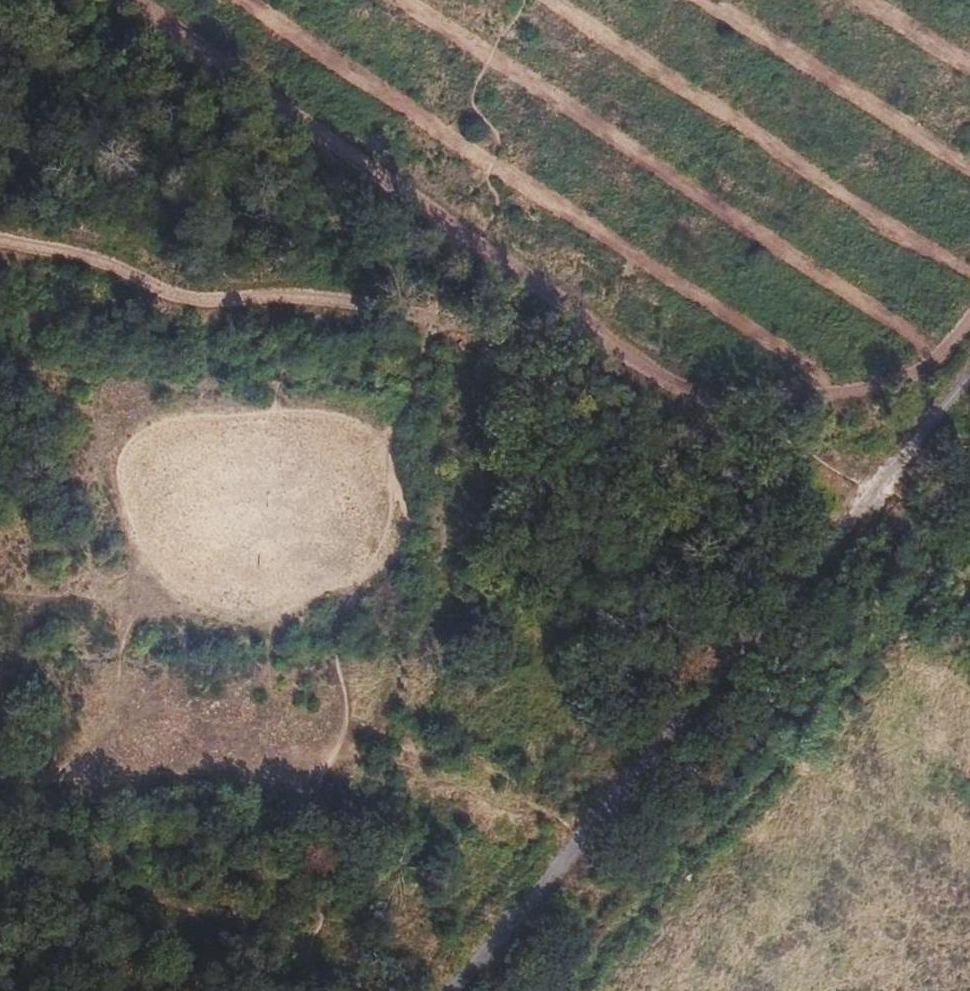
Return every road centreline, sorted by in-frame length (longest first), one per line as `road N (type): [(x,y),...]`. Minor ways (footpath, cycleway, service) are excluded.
road 1 (unclassified): [(463,990),(969,384)]
road 2 (track): [(595,329),(567,336),(323,300),(176,295),(97,262),(0,239)]
road 3 (track): [(344,637),(258,635),(105,657),(48,594),(0,590)]
road 4 (track): [(0,785),(317,798)]
road 5 (track): [(969,585),(865,509)]

